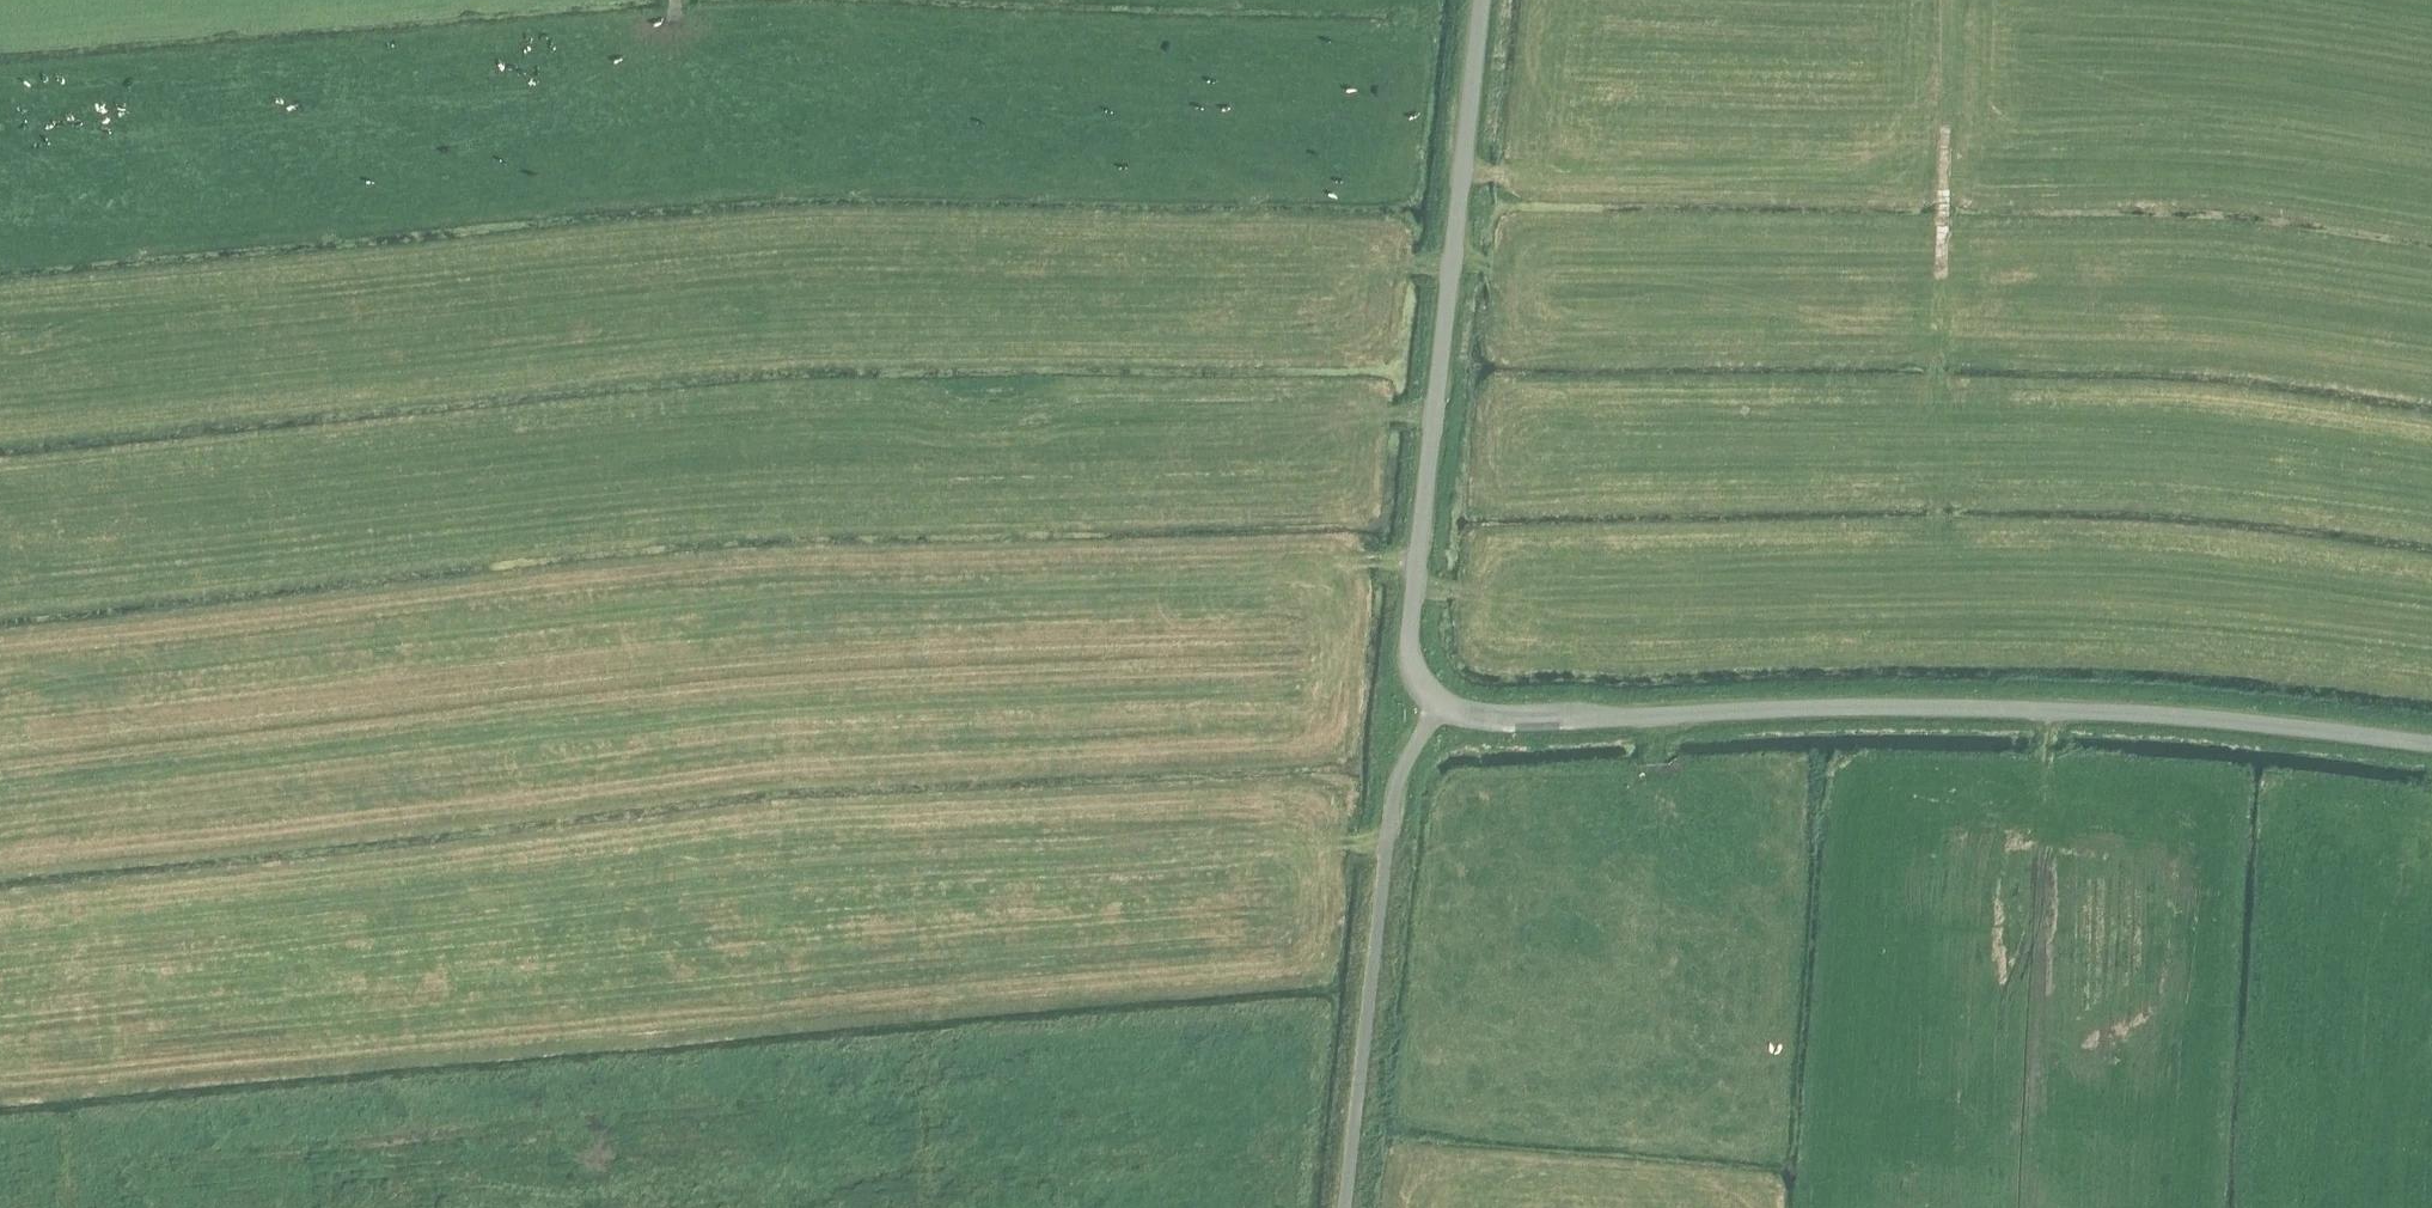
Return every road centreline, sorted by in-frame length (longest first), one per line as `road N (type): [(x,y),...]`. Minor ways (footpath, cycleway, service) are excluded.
road 1 (unclassified): [(1452,714),(2267,722),(2431,743)]
road 2 (unclassified): [(1452,714),(1422,683),(1413,644),(1482,0)]
road 3 (unclassified): [(1346,1207),(1397,812),(1413,756),(1452,714)]

